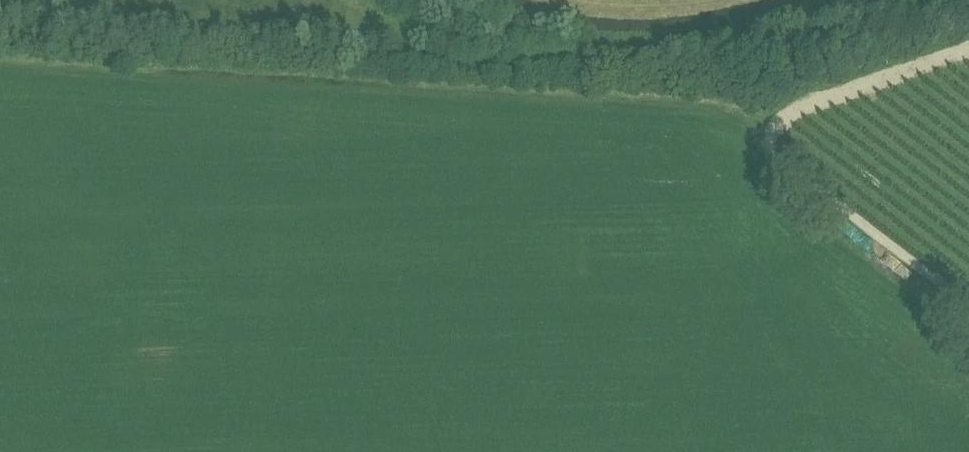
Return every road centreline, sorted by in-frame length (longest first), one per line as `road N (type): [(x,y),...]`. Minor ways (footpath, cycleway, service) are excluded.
road 1 (track): [(968,47),(787,110),(769,131),(769,147),(790,173),(968,314)]

